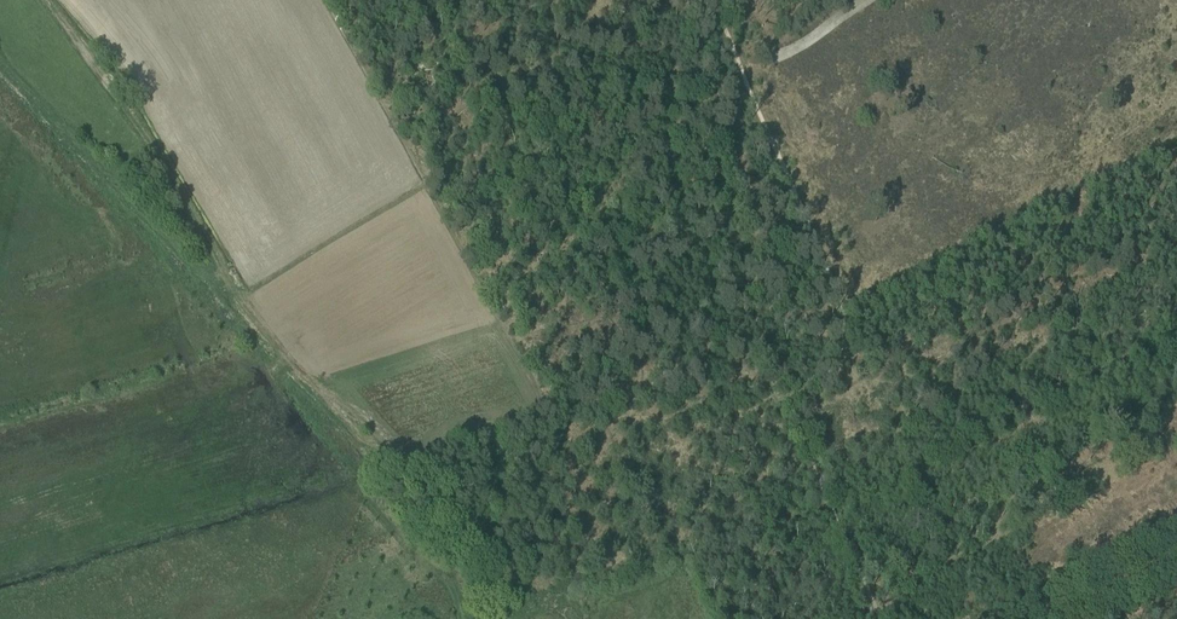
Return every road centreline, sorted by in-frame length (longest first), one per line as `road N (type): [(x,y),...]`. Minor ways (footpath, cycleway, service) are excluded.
road 1 (track): [(1067,618),(1176,559)]

